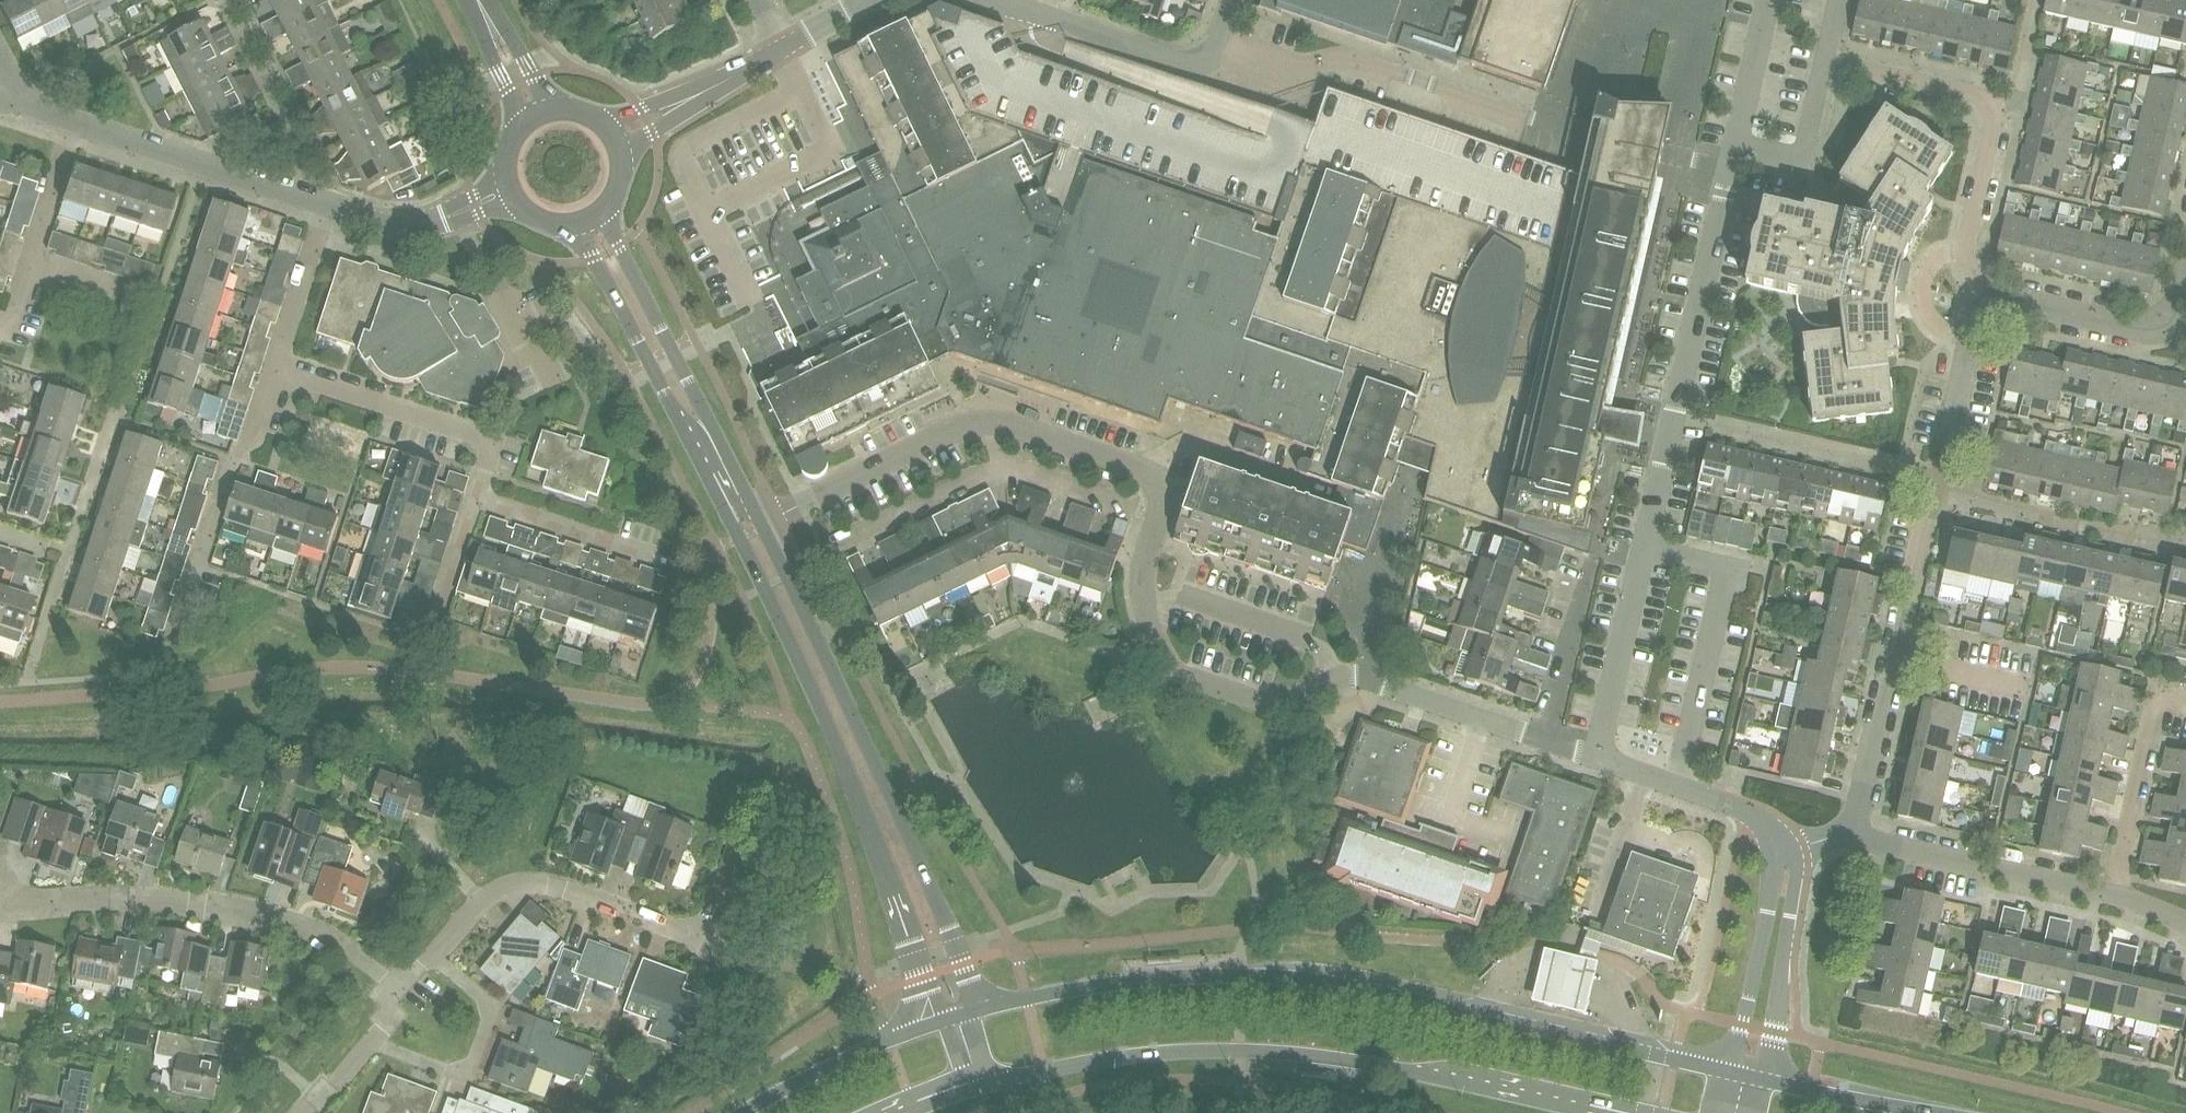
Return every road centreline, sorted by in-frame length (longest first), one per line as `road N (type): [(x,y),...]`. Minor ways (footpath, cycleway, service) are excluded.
road 1 (tertiary): [(1729,1073),(1299,980),(1102,984),(958,1017)]
road 2 (unclassified): [(1545,742),(1356,676),(1275,704),(1180,671),(1144,605),(1161,504),(1158,481),(996,421)]
road 3 (tertiary): [(978,1088),(1139,1055),(1240,1052),(1364,1063),(1587,1112)]
road 4 (residential): [(1844,830),(1910,604),(1971,336),(1988,308)]
road 5 (tertiary): [(958,1017),(919,900),(750,533)]
road 6 (residential): [(401,986),(290,922),(214,905),(0,898)]
road 7 (tertiary): [(750,533),(589,220)]
road 8 (residential): [(431,954),(468,905),(500,884),(548,880),(715,936)]
road 9 (residential): [(165,645),(275,367)]
road 10 (residential): [(476,499),(490,454),(483,435),(275,367)]
road 11 (residential): [(2114,895),(1844,830)]
road 12 (unclassified): [(996,421),(959,427),(750,533)]
road 13 (unclassified): [(1785,845),(1746,810),(1545,742)]
road 14 (residential): [(322,204),(79,122)]
road 15 (residential): [(369,1038),(456,1074),(472,1059),(490,1010),(431,954)]
road 16 (unclassified): [(1761,1079),(1795,877),(1785,845)]
road 17 (tertiary): [(958,1017),(847,1058),(743,1112)]
road 18 (unclassified): [(1785,845),(1729,1073)]
road 19 (residential): [(2114,895),(2157,700),(2185,706)]
road 20 (residential): [(1227,0),(1202,68),(1068,25)]
road 21 (residential): [(1988,308),(1966,246),(1994,108)]
road 22 (residential): [(476,499),(667,561)]
road 23 (residential): [(322,204),(401,224),(434,223),(510,189)]
road 24 (residential): [(1545,742),(1595,558)]
road 25 (residential): [(614,136),(780,51)]
road 26 (residential): [(2168,318),(2142,328),(2021,300),(1988,308)]
road 27 (residential): [(1994,108),(1983,97),(1822,61)]
road 28 (tertiary): [(1936,1112),(1761,1079)]
road 29 (residential): [(995,468),(837,545)]
road 30 (residential): [(275,367),(322,204)]
road 31 (residential): [(1135,506),(1006,463),(995,468)]
road 32 (residential): [(79,122),(34,263)]
road 33 (residential): [(432,633),(476,499)]
road 34 (tertiary): [(536,115),(477,0)]
road 35 (residential): [(1994,108),(2009,102),(2034,0)]

